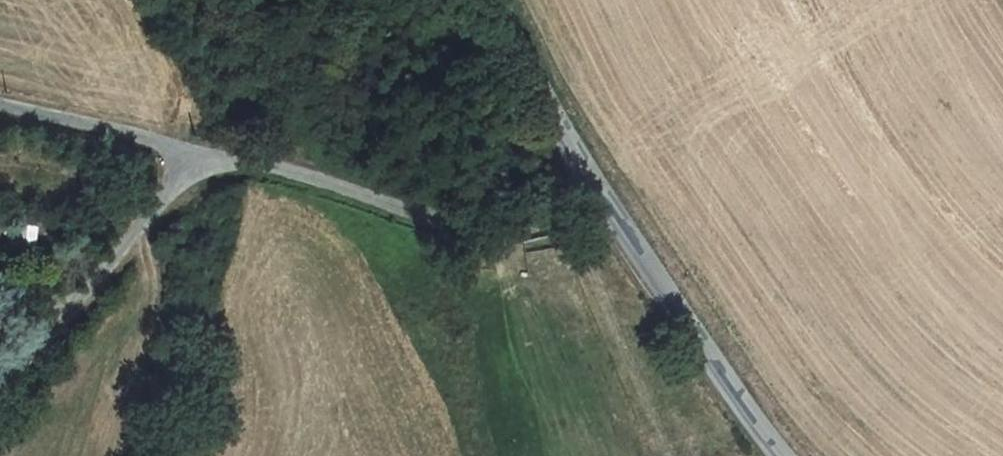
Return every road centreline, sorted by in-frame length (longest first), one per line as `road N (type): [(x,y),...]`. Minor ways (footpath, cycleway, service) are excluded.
road 1 (unclassified): [(193,154),(258,165),(497,236),(607,208)]
road 2 (unclassified): [(781,455),(607,208)]
road 3 (unclassified): [(193,154),(0,369)]
road 4 (unclassified): [(607,208),(492,0)]
road 5 (unclassified): [(0,107),(193,154)]

